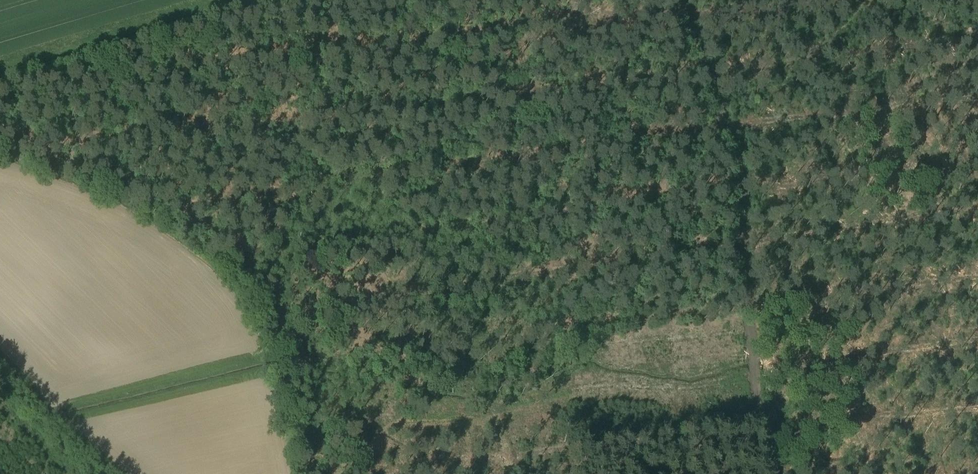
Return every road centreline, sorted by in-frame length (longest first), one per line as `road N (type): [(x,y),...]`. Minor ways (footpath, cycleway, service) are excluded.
road 1 (track): [(280,0),(0,84)]

